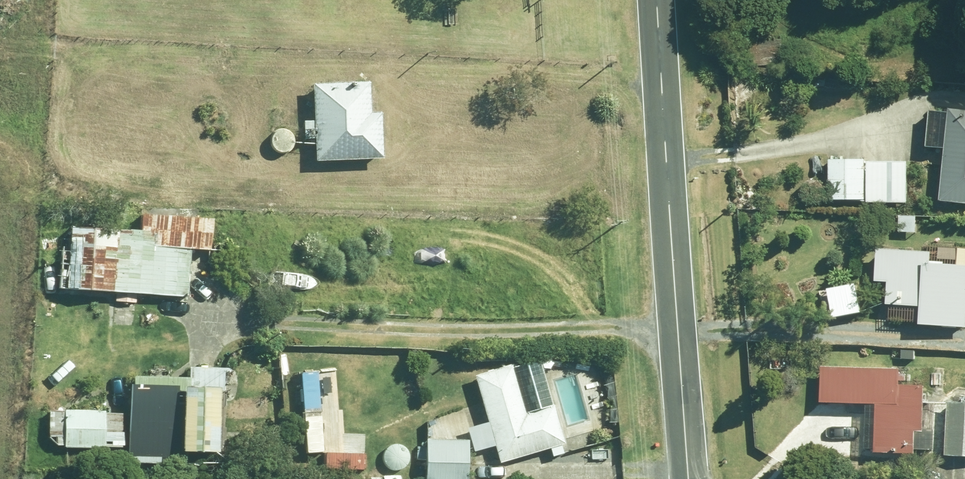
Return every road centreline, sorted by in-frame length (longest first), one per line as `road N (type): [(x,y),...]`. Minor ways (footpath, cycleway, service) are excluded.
road 1 (secondary): [(658,0),(689,478)]

